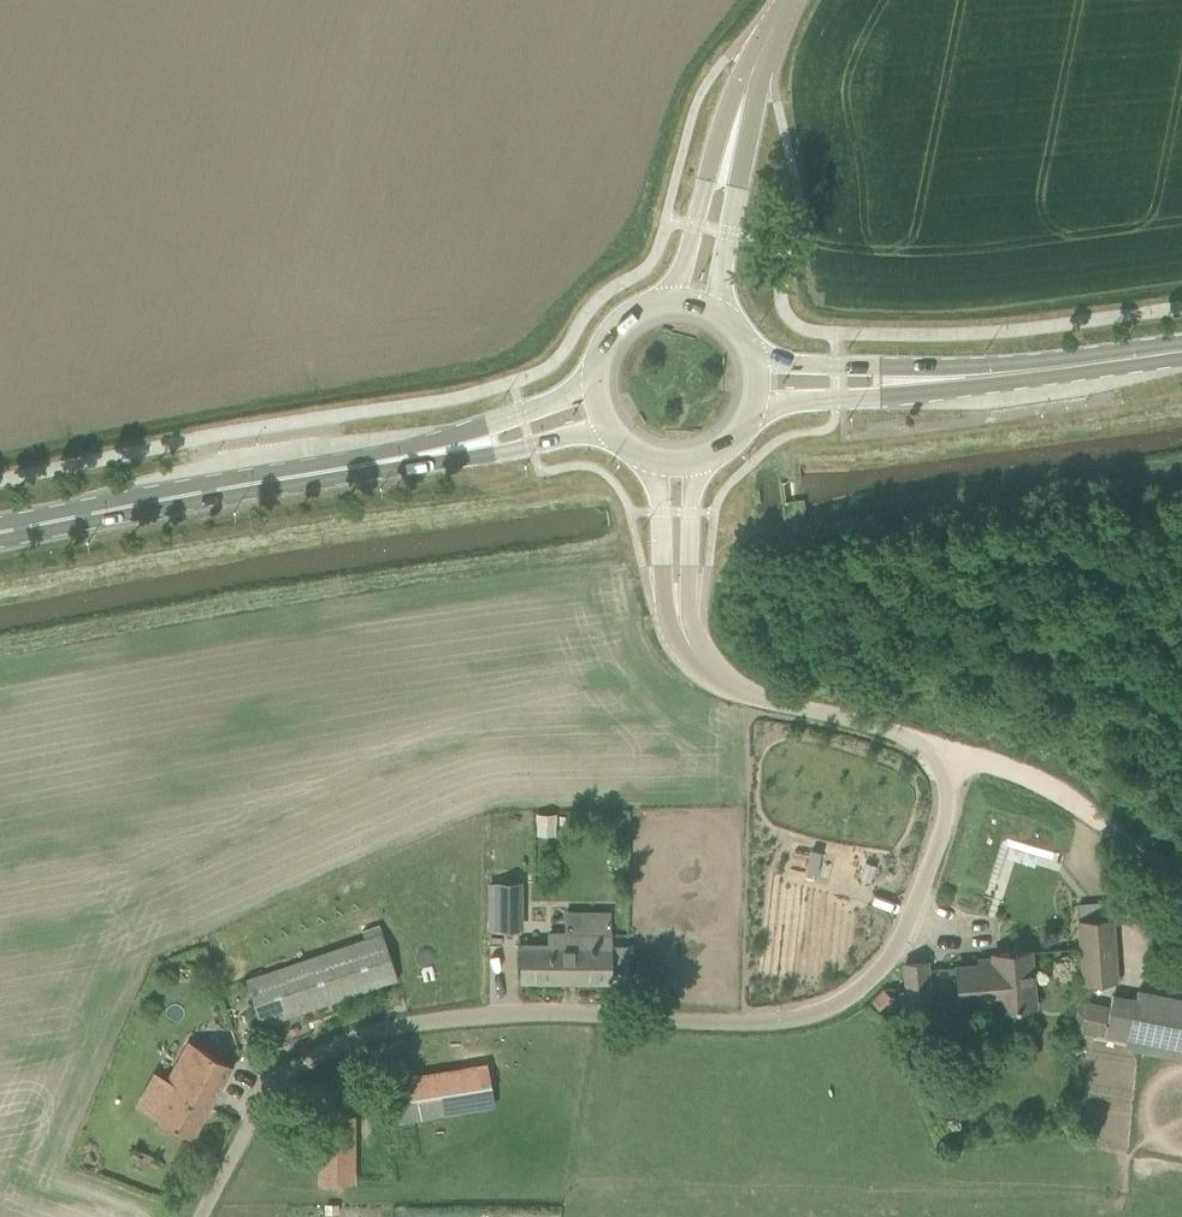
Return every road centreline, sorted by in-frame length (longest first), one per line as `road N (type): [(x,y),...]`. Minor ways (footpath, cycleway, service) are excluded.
road 1 (unclassified): [(945,759),(950,813),(919,907),(887,966),(828,1009),(793,1017),(495,1011),(399,1025),(281,1088),(244,1136),(205,1216)]
road 2 (primary): [(0,530),(398,459)]
road 3 (unclassified): [(945,759),(908,734),(751,694),(712,671),(677,617)]
road 4 (tertiary): [(770,31),(749,57),(722,123),(674,304)]
road 5 (tertiary): [(711,311),(770,31)]
road 6 (primary): [(751,417),(1033,372)]
road 7 (unclassified): [(1181,893),(1050,777),(992,755),(945,759)]
road 8 (primary): [(1033,372),(753,356)]
road 9 (primary): [(398,459),(531,449),(612,431)]
road 10 (primary): [(597,378),(398,459)]
road 11 (unclassified): [(660,463),(662,563),(677,617)]
road 12 (unclassified): [(677,617),(691,563),(693,463)]
road 13 (primary): [(1033,372),(1181,351)]

